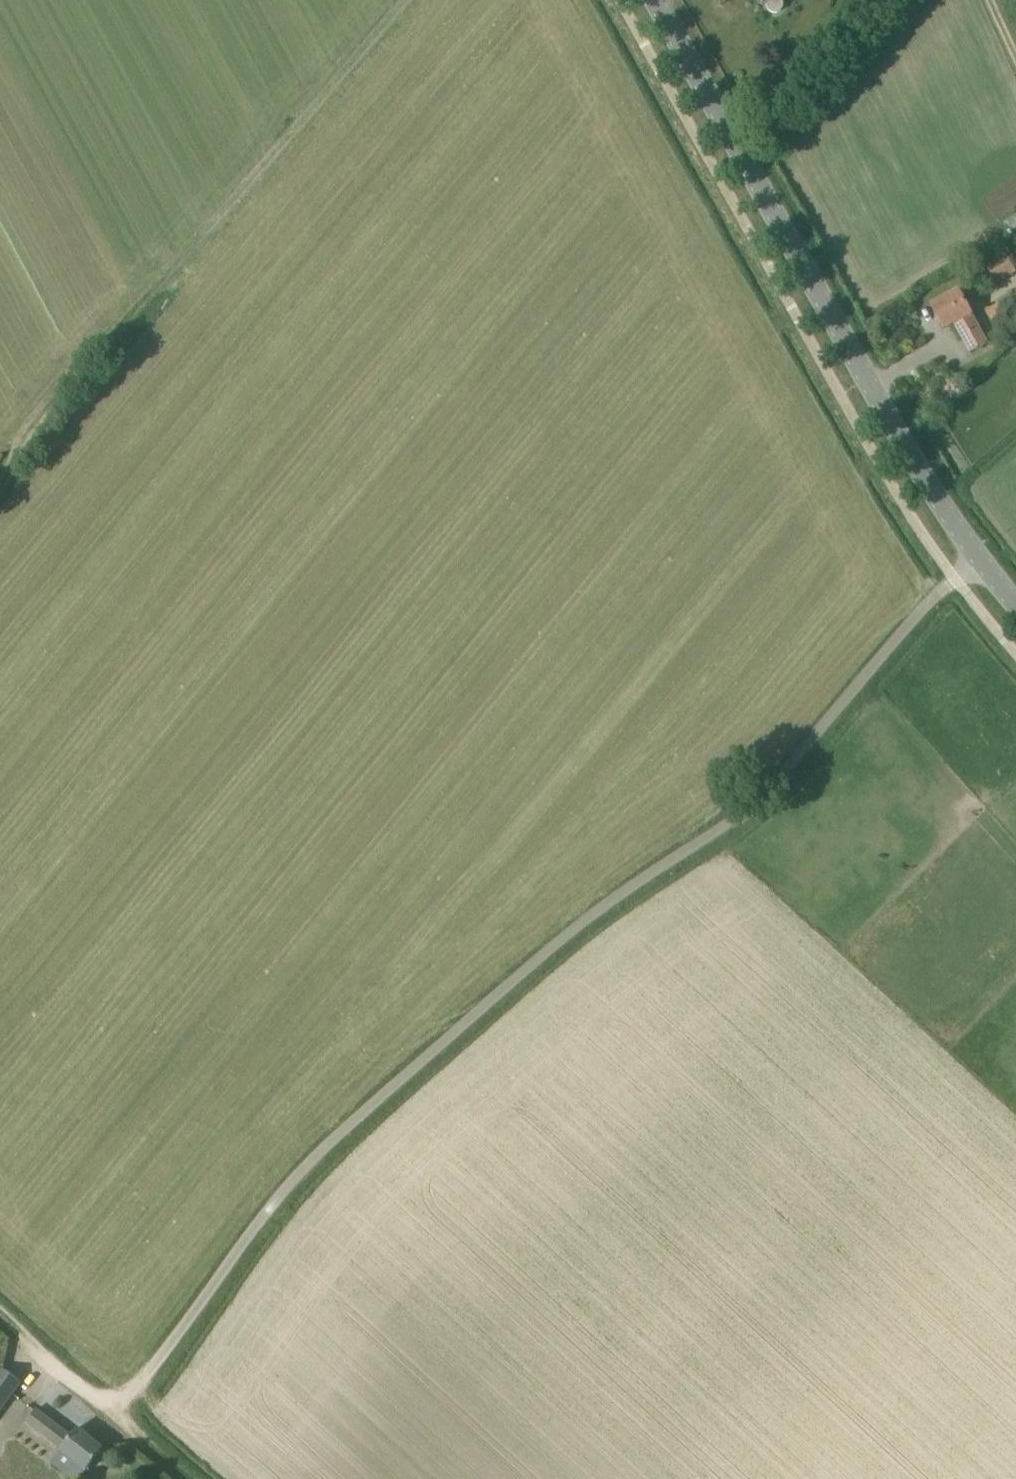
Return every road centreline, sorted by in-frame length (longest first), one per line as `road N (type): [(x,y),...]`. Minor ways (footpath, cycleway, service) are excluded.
road 1 (unclassified): [(114,1411),(269,1205),(324,1147),(560,939),(786,768),(925,602),(978,558)]
road 2 (tertiary): [(978,558),(652,0)]
road 3 (track): [(404,0),(0,496)]
road 4 (track): [(0,1305),(114,1411)]

